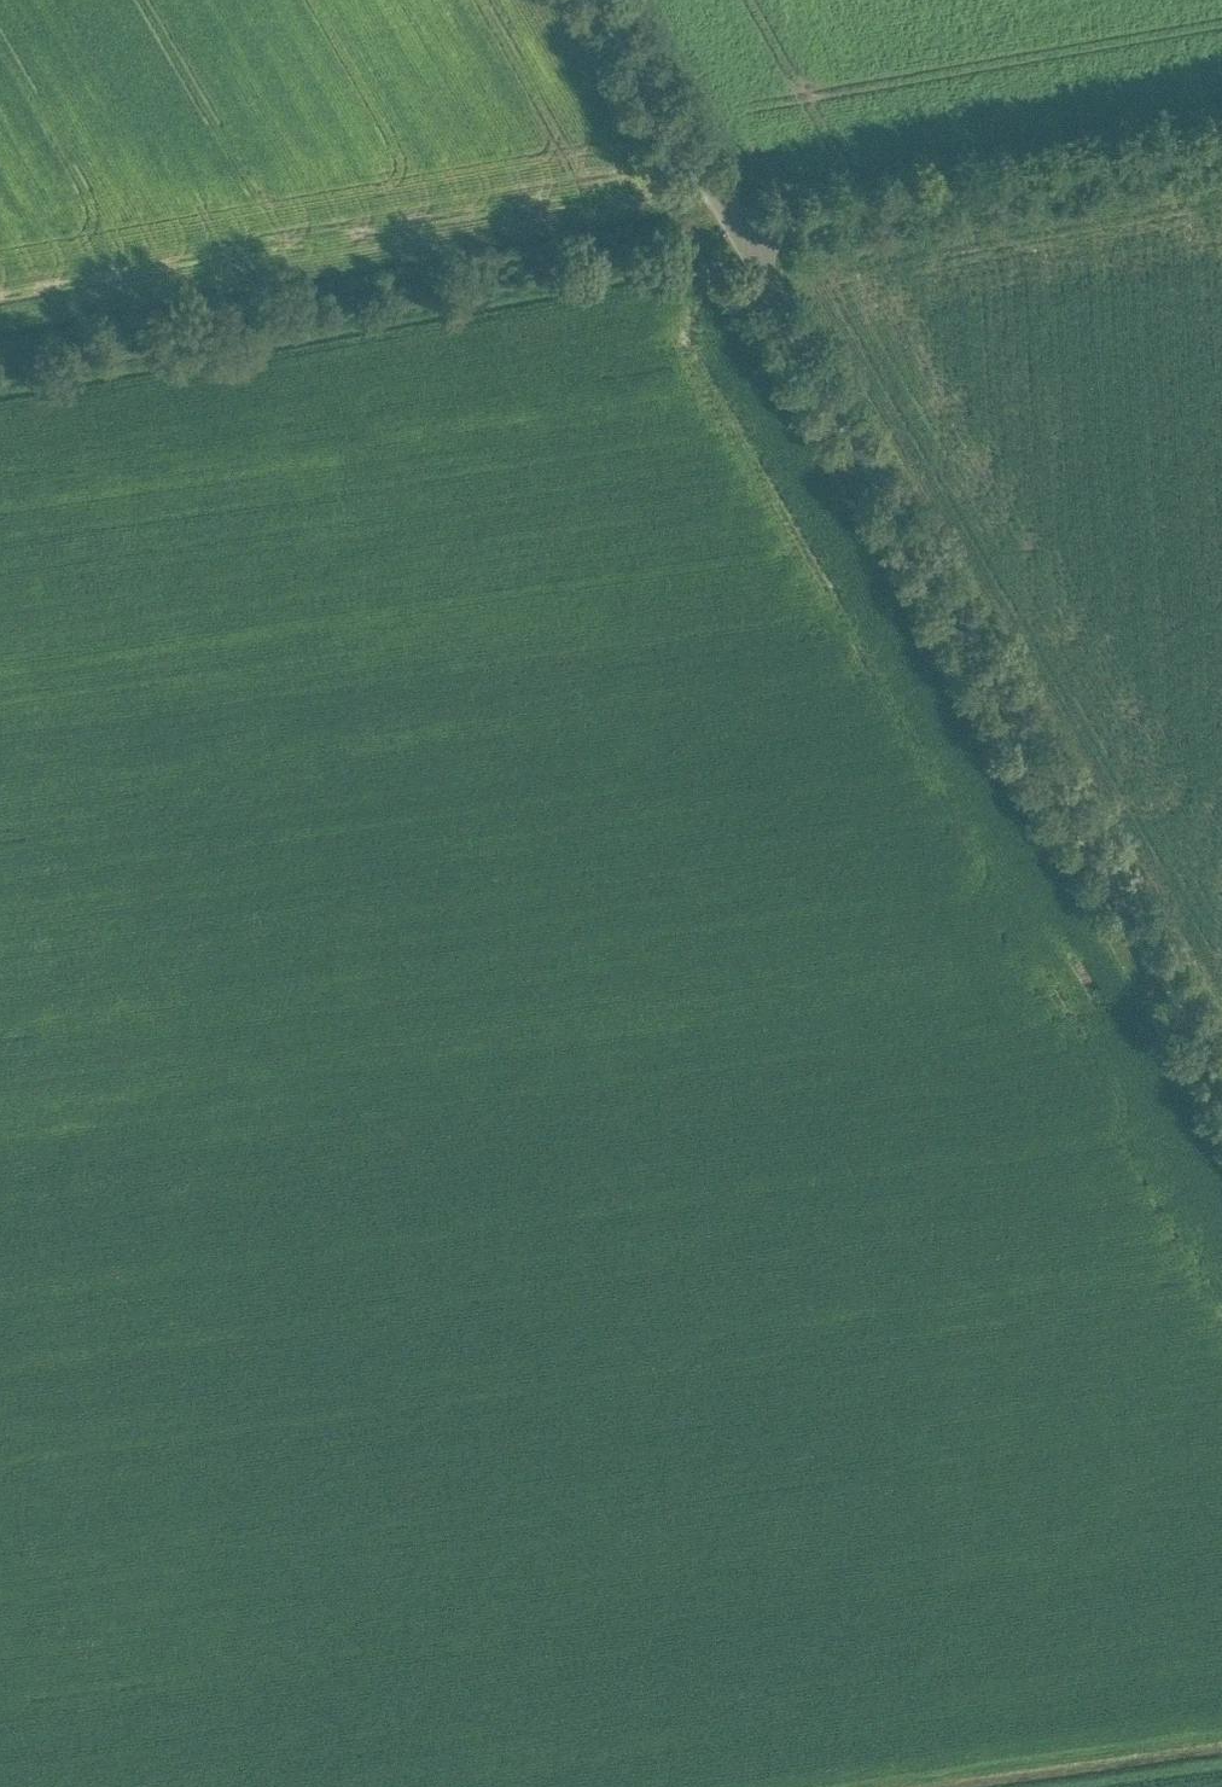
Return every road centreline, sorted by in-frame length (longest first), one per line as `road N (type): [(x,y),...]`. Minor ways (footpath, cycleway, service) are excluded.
road 1 (unclassified): [(1221,1055),(755,232)]
road 2 (unclassified): [(755,232),(1221,141)]
road 3 (unclassified): [(755,232),(618,0)]

